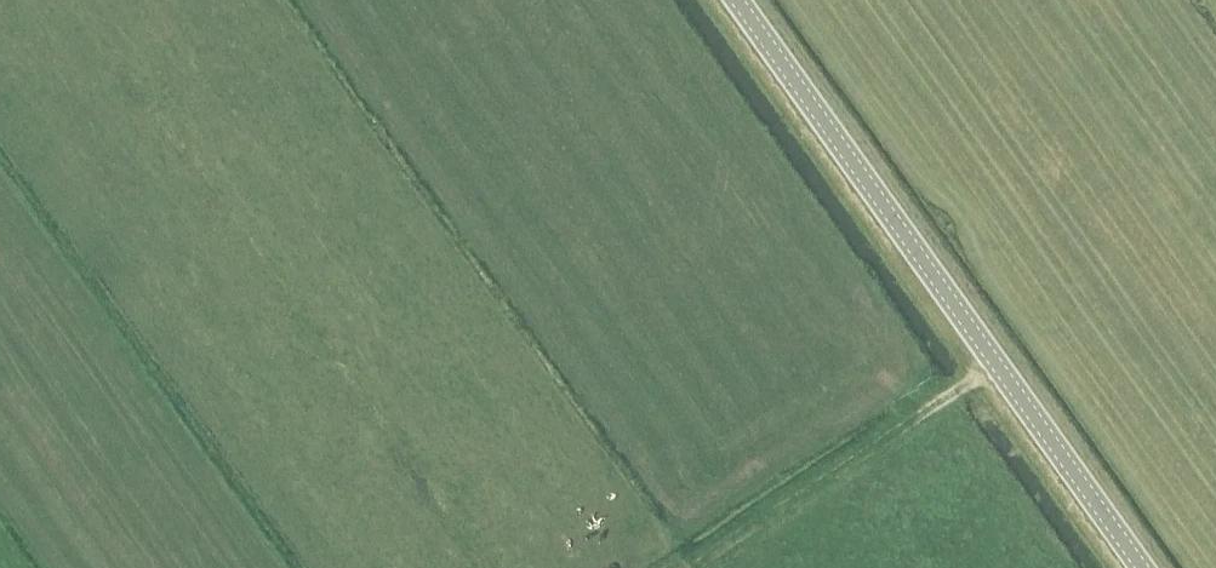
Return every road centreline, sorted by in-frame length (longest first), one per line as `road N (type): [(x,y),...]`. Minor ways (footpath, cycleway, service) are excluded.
road 1 (unclassified): [(1141,567),(733,0)]

